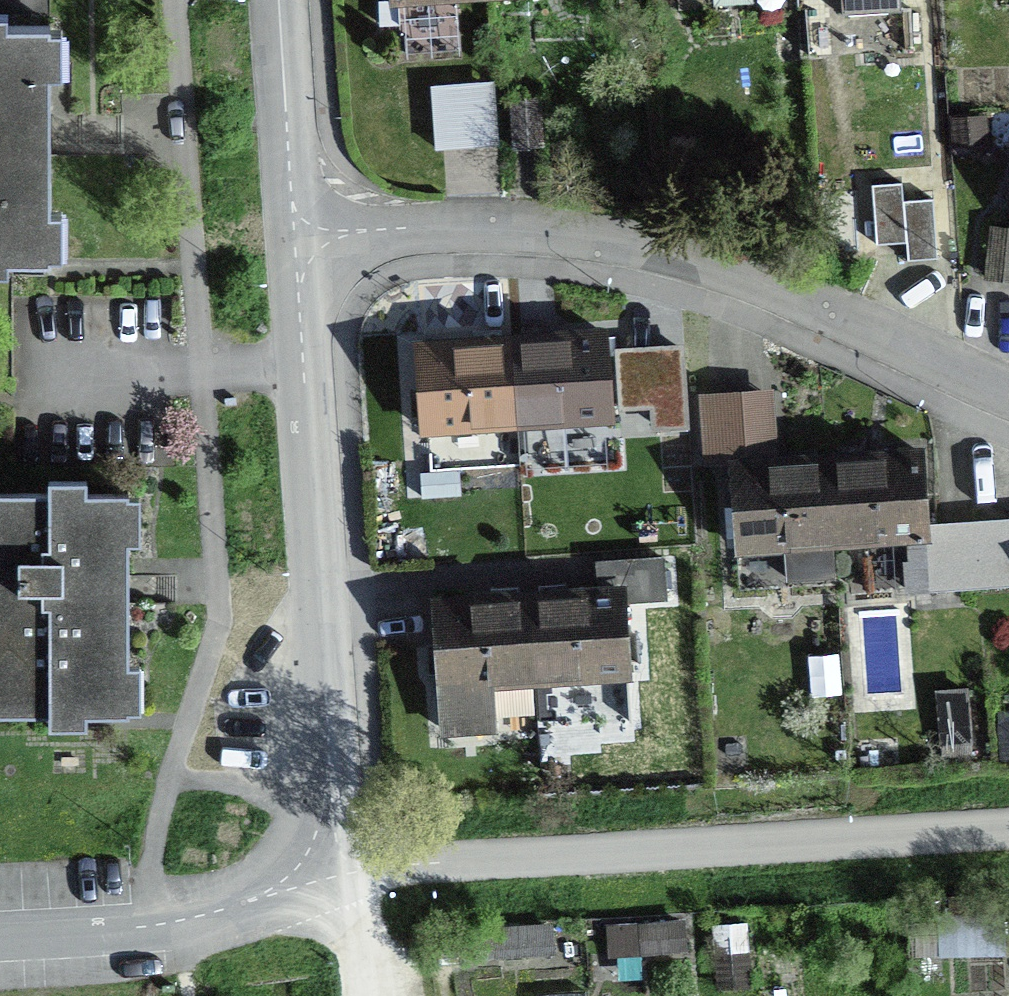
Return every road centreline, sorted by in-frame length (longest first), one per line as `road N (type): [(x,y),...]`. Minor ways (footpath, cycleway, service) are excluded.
road 1 (residential): [(1008,398),(743,281),(629,246),(496,232),(294,237)]
road 2 (residential): [(289,867),(345,876),(1008,832)]
road 3 (residential): [(294,237),(315,774),(289,867)]
road 4 (residential): [(289,867),(210,918),(111,937),(0,941)]
road 5 (residential): [(280,0),(294,237)]
road 6 (track): [(345,876),(362,995)]

